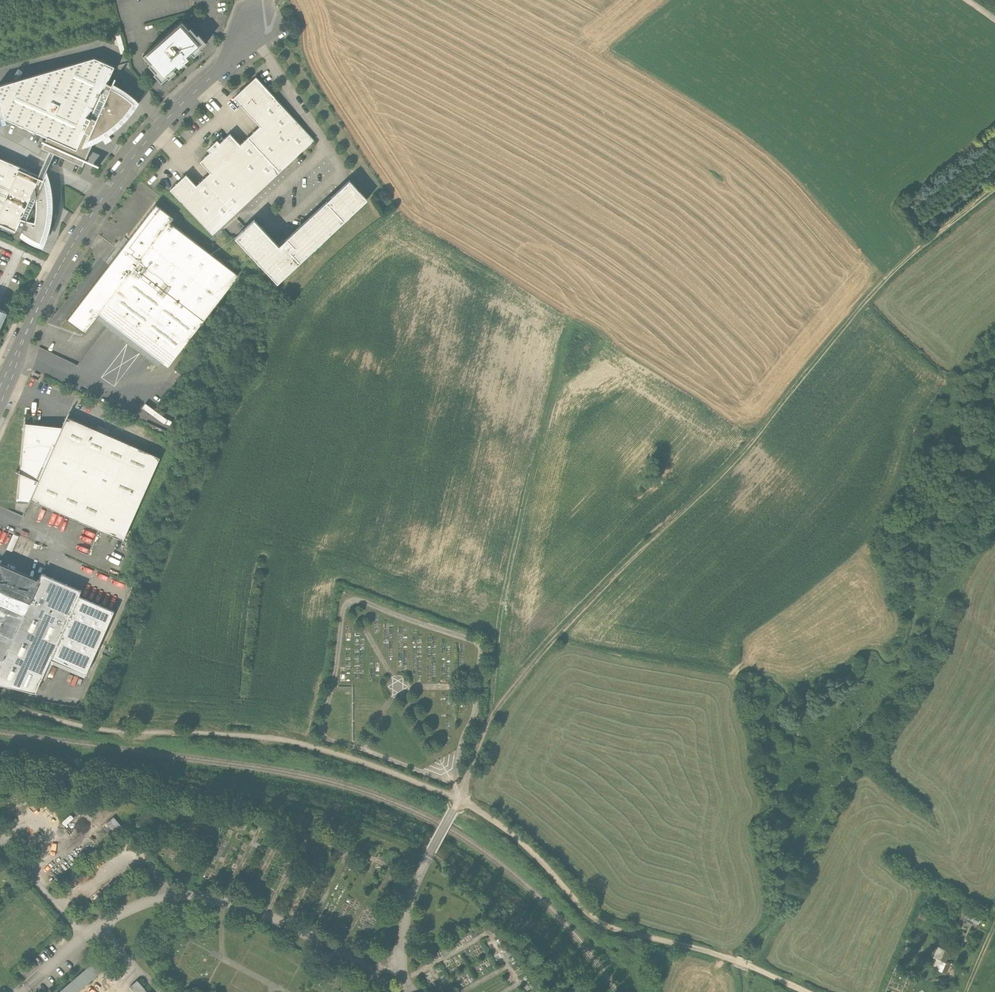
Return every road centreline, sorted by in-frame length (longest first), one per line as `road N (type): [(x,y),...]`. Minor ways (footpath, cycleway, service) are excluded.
road 1 (track): [(994,532),(923,655),(865,733),(857,767),(810,850),(798,897),(757,969)]
road 2 (residential): [(255,26),(104,196),(57,272),(0,395)]
road 3 (track): [(459,798),(499,822),(597,920),(719,956)]

